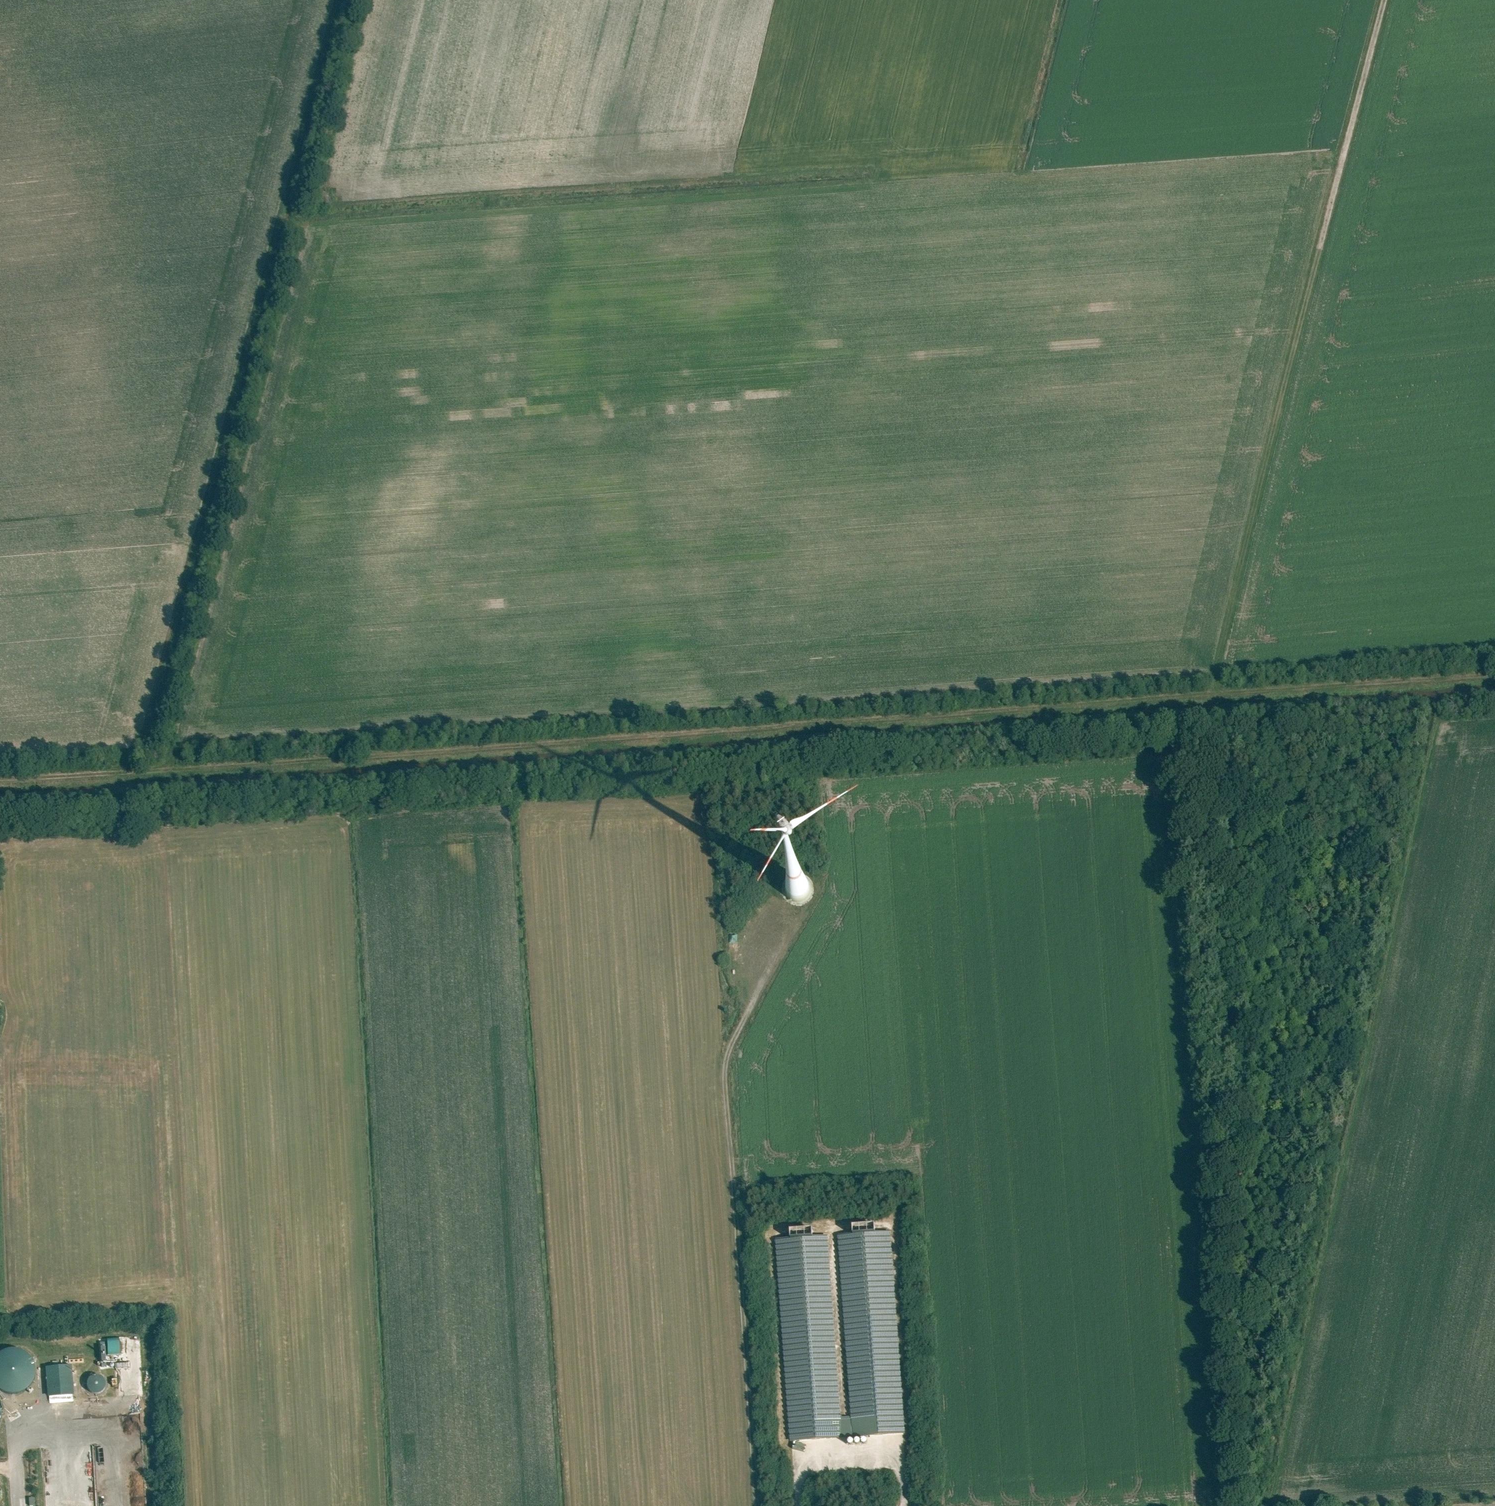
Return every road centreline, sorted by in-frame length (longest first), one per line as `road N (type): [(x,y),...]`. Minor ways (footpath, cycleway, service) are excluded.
road 1 (track): [(787,909),(725,1057),(759,1505)]

